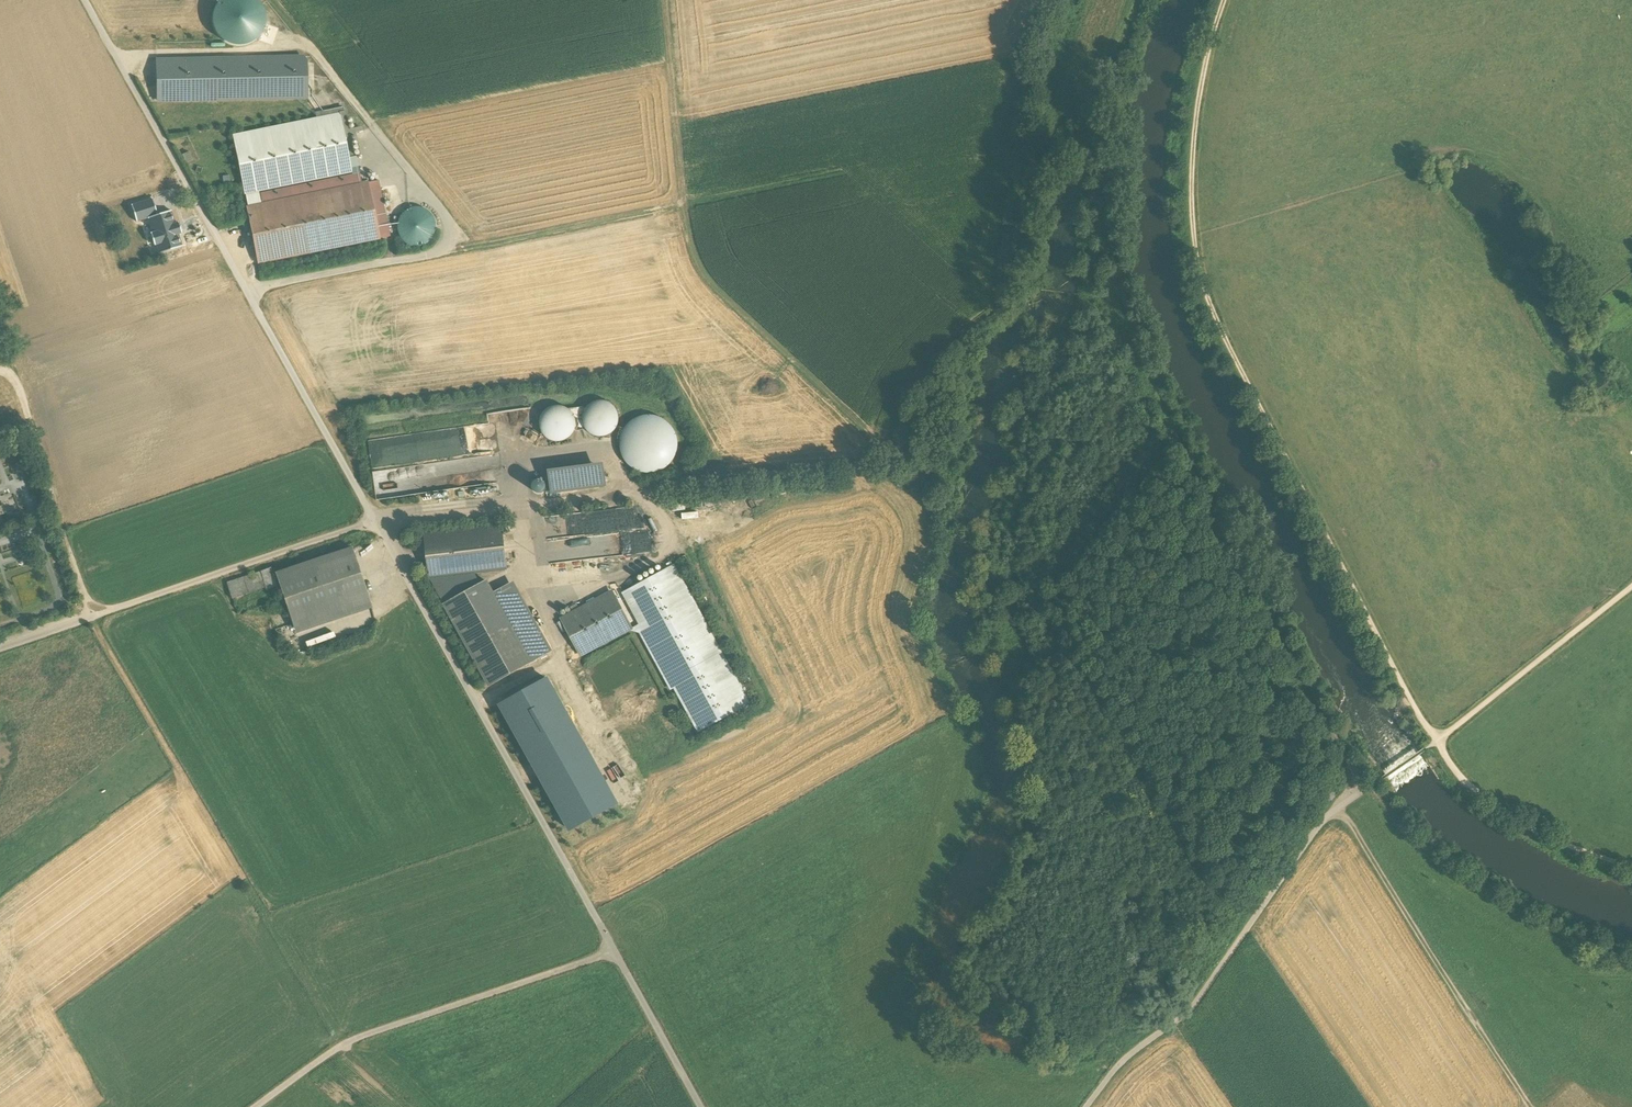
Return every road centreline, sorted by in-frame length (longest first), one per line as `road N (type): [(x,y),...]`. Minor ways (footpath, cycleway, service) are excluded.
road 1 (track): [(378,523),(892,464),(905,402),(1018,287),(1038,168),(1056,131),(1086,89),(1124,59)]
road 2 (track): [(411,1106),(345,1047),(91,617),(13,365),(0,369)]
road 3 (track): [(1225,0),(1194,139),(1193,233),(1207,296),(1437,741)]
road 4 (track): [(1124,59),(1099,183),(1117,296),(1141,364),(1368,788)]
road 5 (track): [(484,717),(700,1106)]
road 6 (track): [(248,292),(684,207)]
road 7 (track): [(1087,1106),(1128,1055),(1193,1006),(1322,823),(1378,781)]
road 8 (track): [(260,1106),(345,1047),(614,954)]
road 9 (track): [(1337,809),(1528,1106)]
road 10 (track): [(684,207),(692,247),(716,288),(894,455)]
road 11 (track): [(1631,967),(1501,913),(1414,845),(1368,788)]
road 12 (track): [(472,246),(272,0)]
road 13 (track): [(1437,741),(1631,586)]
road 14 (track): [(1437,741),(1463,781),(1506,813),(1631,869)]
road 15 (track): [(663,0),(684,207)]
road 16 (track): [(652,493),(749,663)]
road 17 (track): [(84,0),(167,148)]

